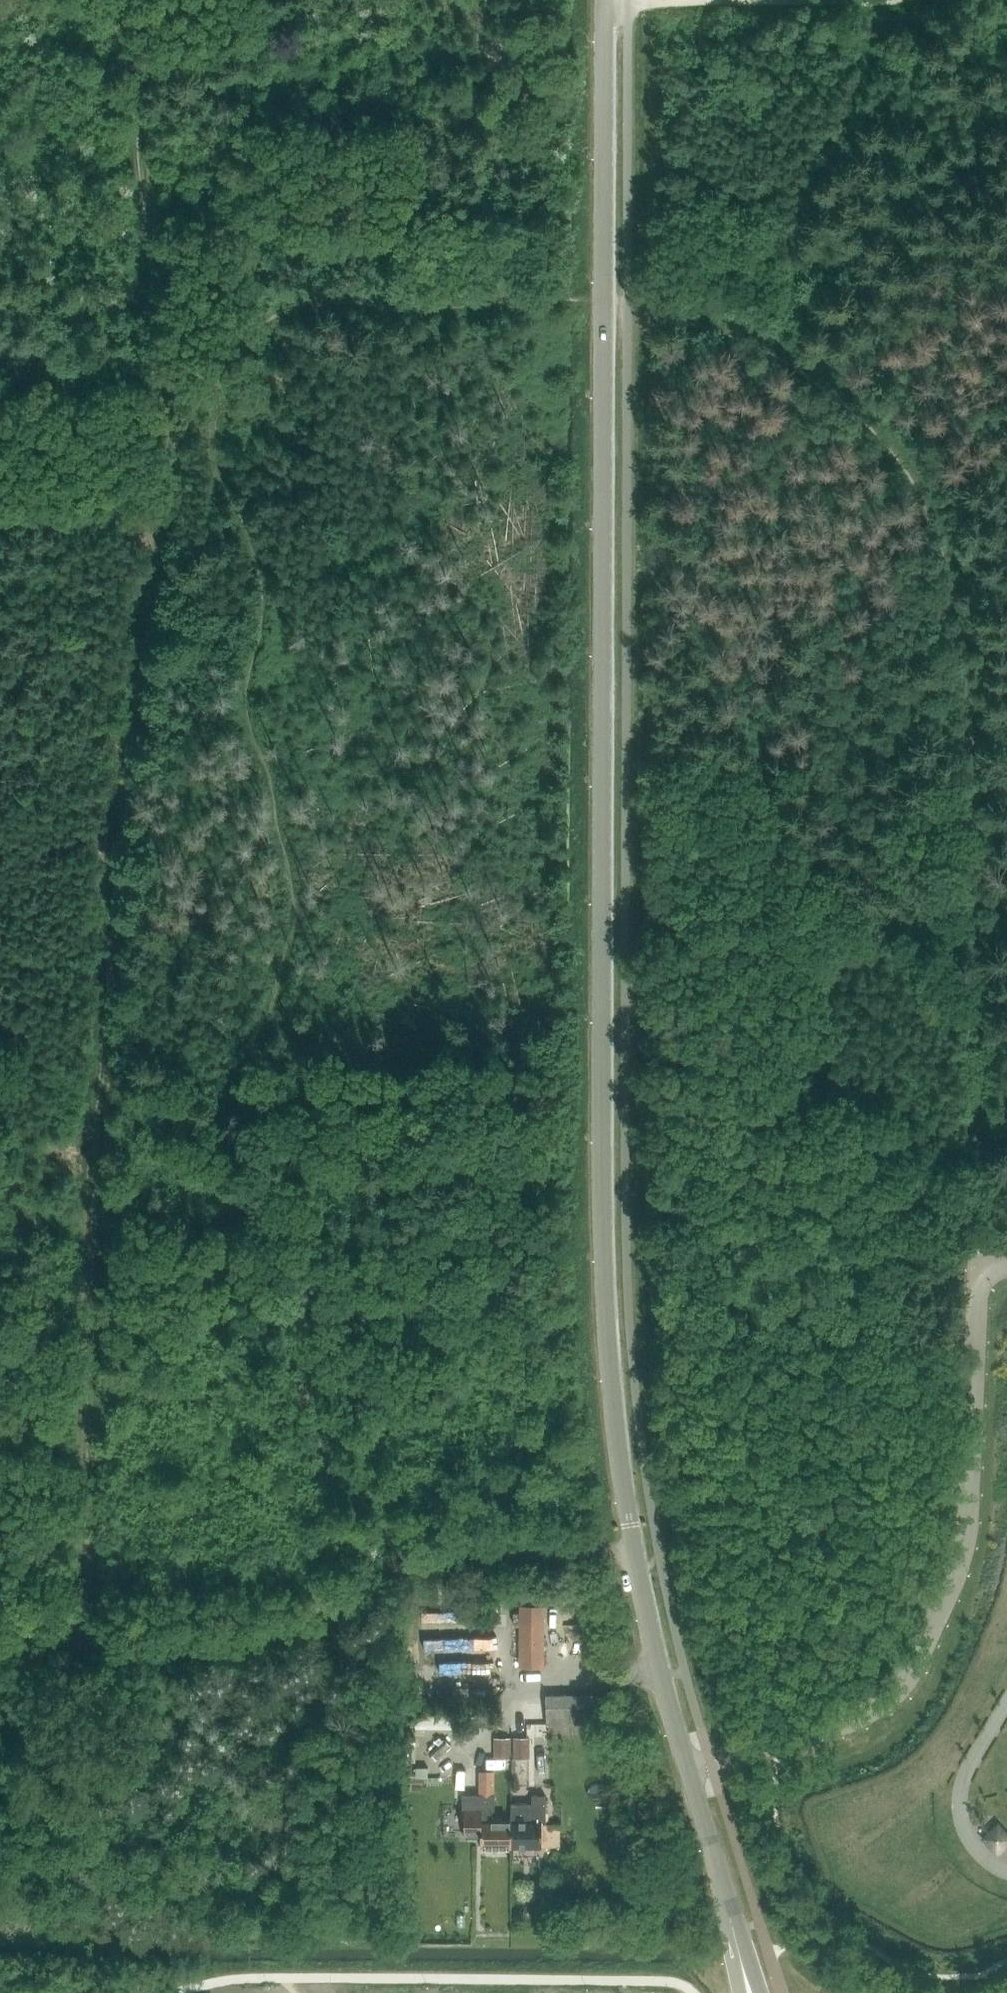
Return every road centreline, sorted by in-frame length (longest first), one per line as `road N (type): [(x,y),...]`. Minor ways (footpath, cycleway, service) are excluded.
road 1 (unclassified): [(734,1933),(654,1649),(608,1343),(601,1068),(604,0)]
road 2 (track): [(89,1652),(87,1313),(96,1126),(164,522),(164,437),(121,0)]
road 3 (track): [(978,1266),(970,765),(933,514),(895,451),(773,349),(718,327),(631,310)]
road 4 (track): [(0,1655),(258,1641),(429,1558),(635,1553)]

